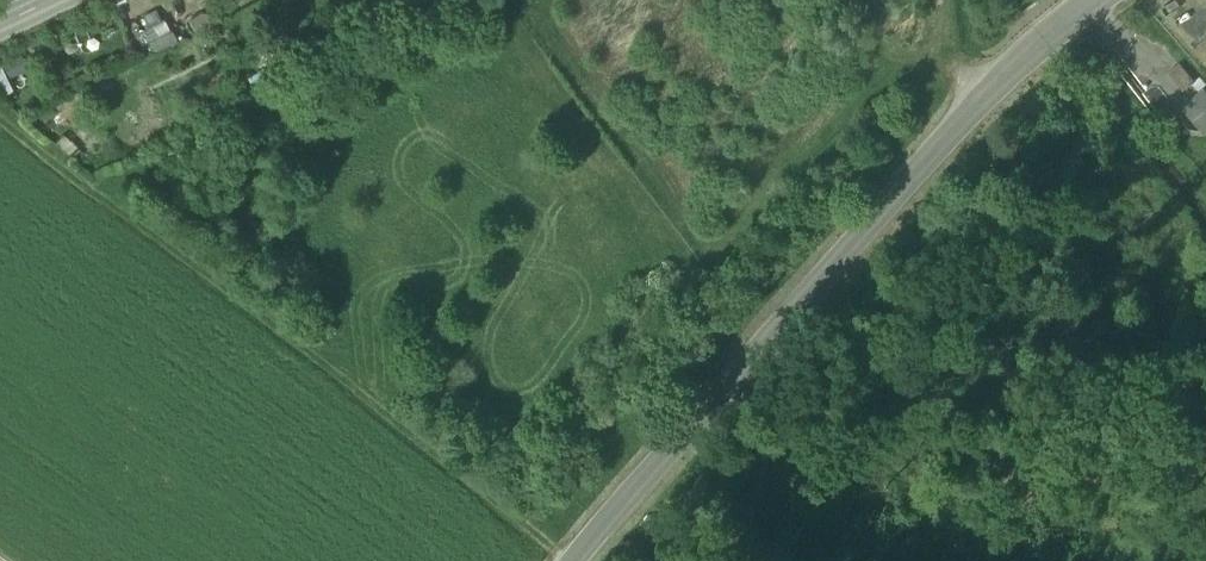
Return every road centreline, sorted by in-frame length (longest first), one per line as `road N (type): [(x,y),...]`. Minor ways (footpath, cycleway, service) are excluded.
road 1 (secondary): [(570,560),(1001,77),(1091,0)]

